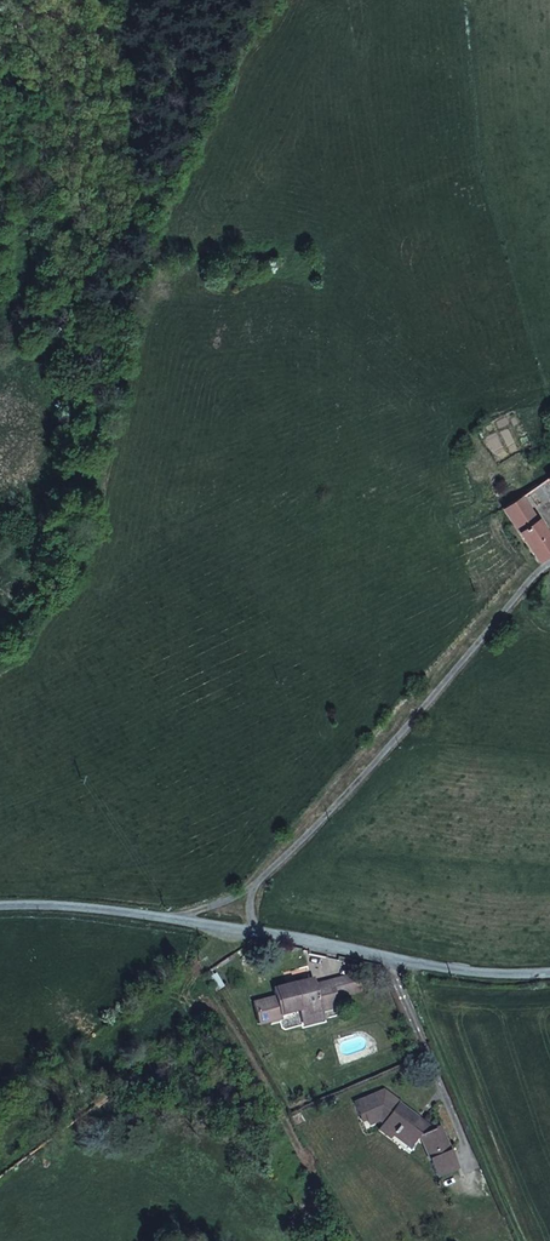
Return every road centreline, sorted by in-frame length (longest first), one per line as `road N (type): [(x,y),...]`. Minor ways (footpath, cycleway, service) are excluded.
road 1 (unclassified): [(0,907),(225,919),(470,972),(549,972)]
road 2 (track): [(225,919),(508,592)]

